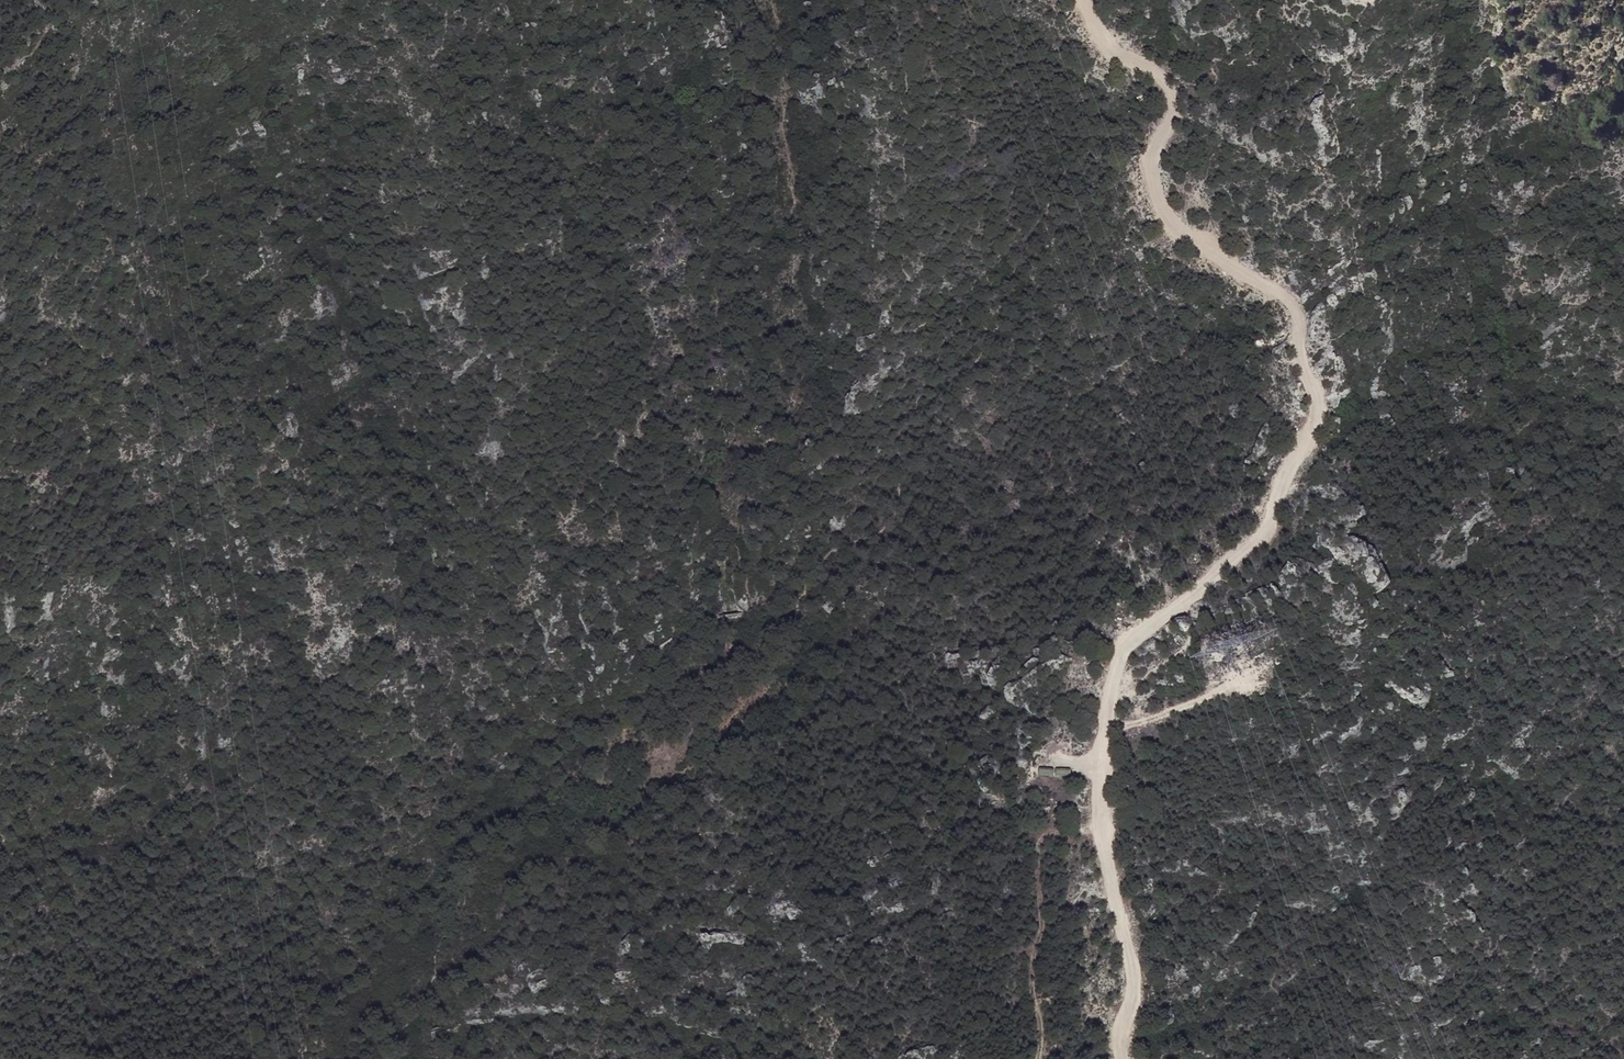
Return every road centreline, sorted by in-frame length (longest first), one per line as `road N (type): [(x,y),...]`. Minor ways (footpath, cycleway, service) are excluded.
road 1 (track): [(1123,1058),(1130,962),(1099,802),(1115,669),(1131,641),(1265,527),(1317,416),(1294,307),(1165,215),(1152,160),(1175,109),(1165,78),(1106,45),(1081,0)]
road 2 (track): [(1243,685),(1104,732)]

